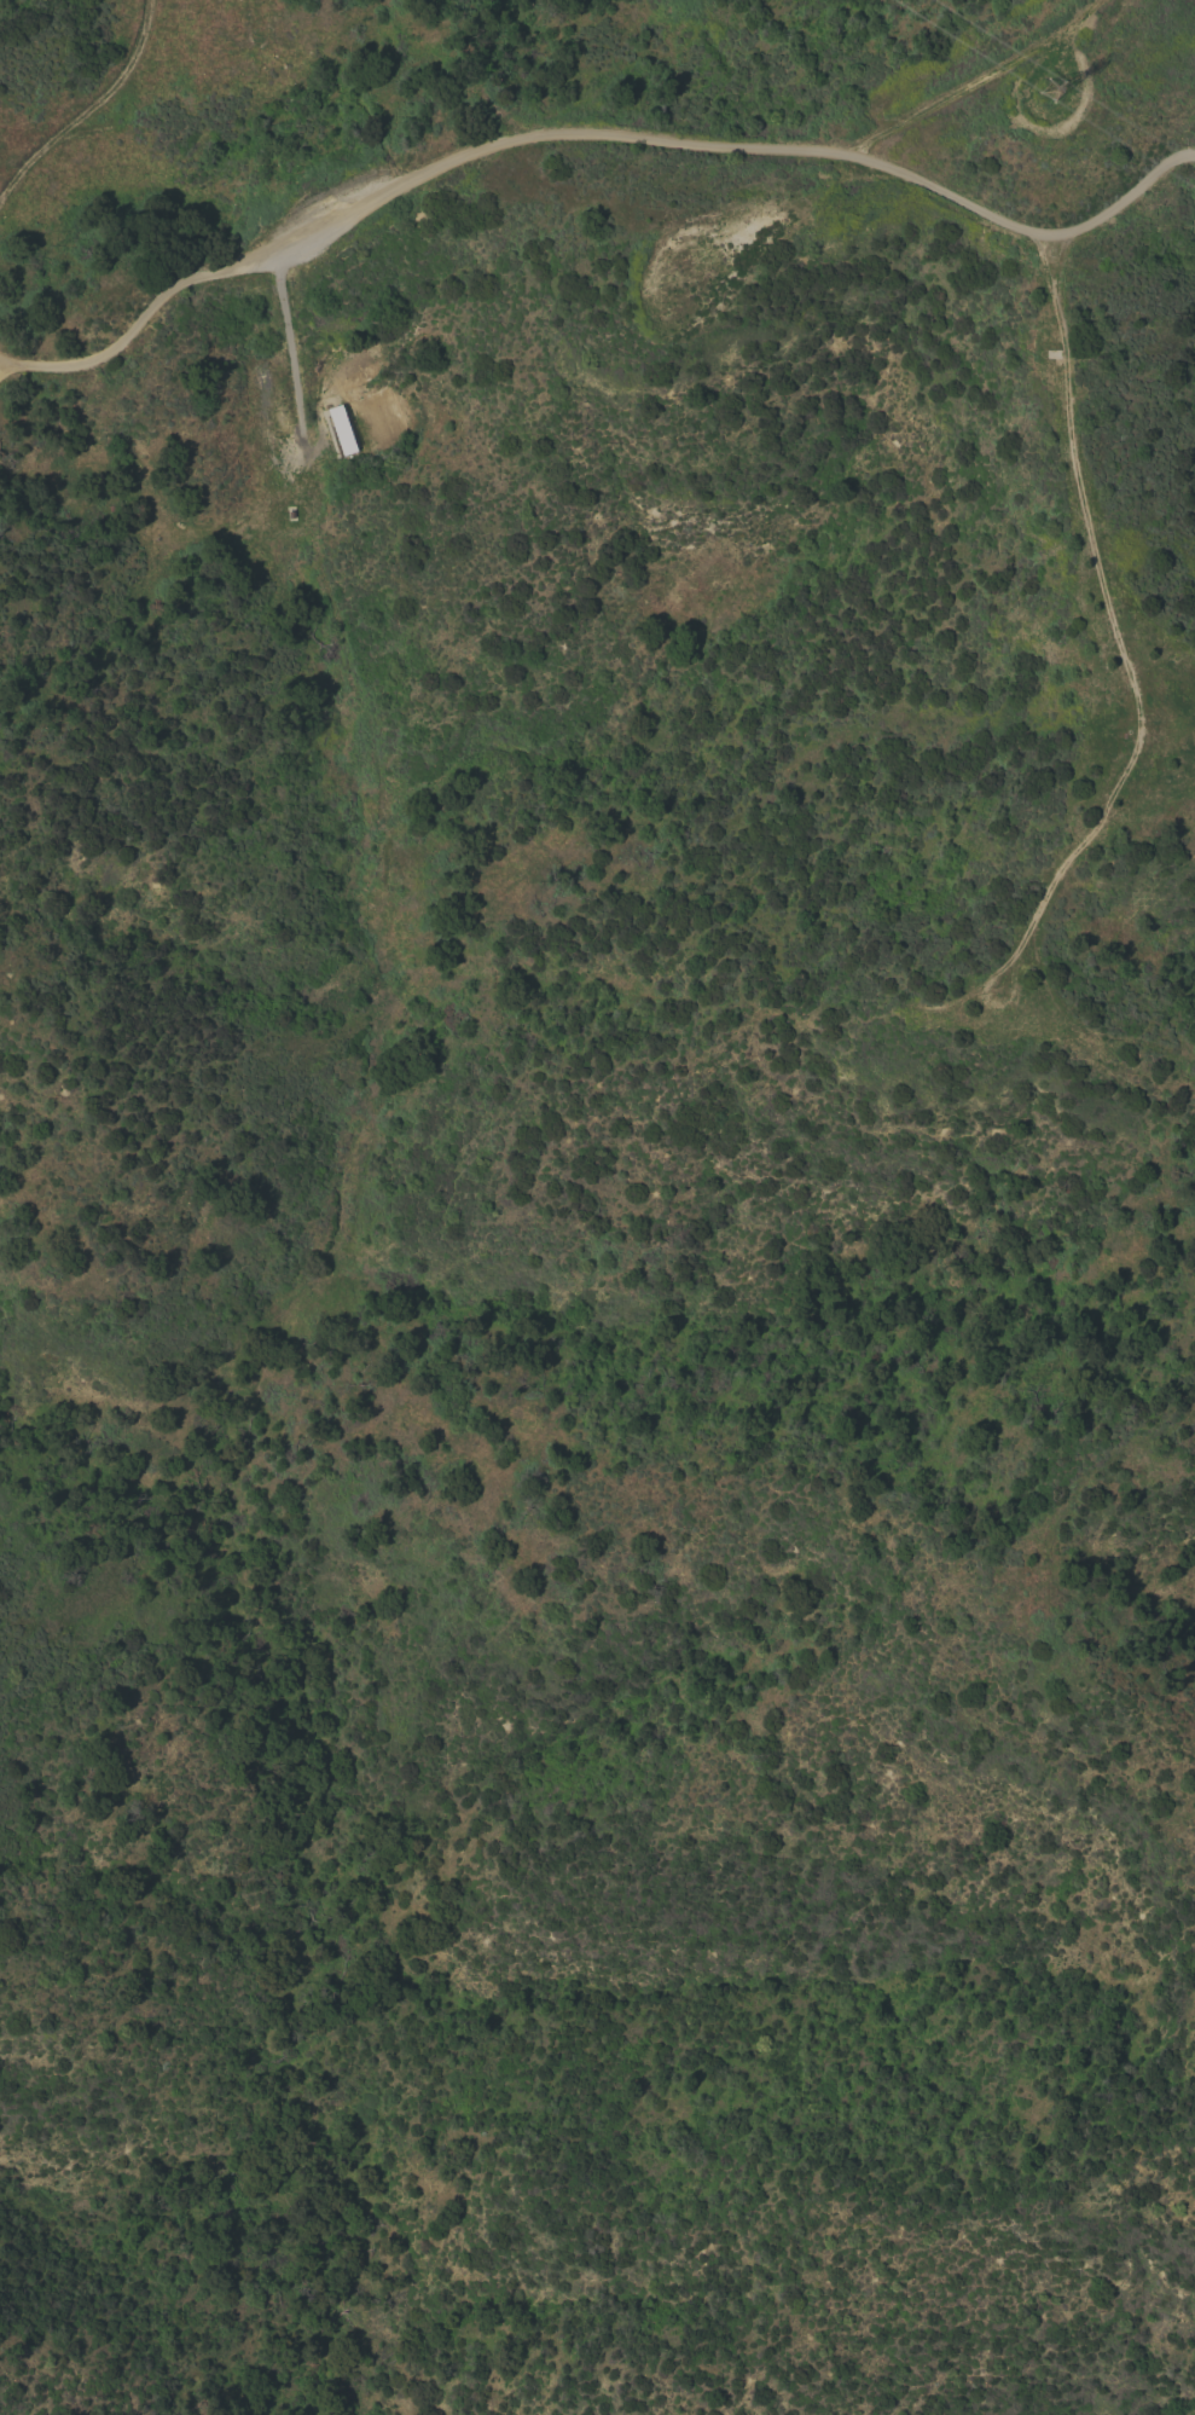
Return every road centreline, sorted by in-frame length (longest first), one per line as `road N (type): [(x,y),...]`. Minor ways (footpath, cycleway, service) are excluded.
road 1 (track): [(1194,158),(1127,186),(1094,230),(1038,232),(852,164),(825,170),(731,146),(564,135),(458,157),(359,198),(313,247),(193,274),(168,291),(129,343),(88,361),(0,373)]
road 2 (track): [(145,0),(124,63),(62,123),(0,203)]
road 3 (track): [(274,256),(300,446)]

